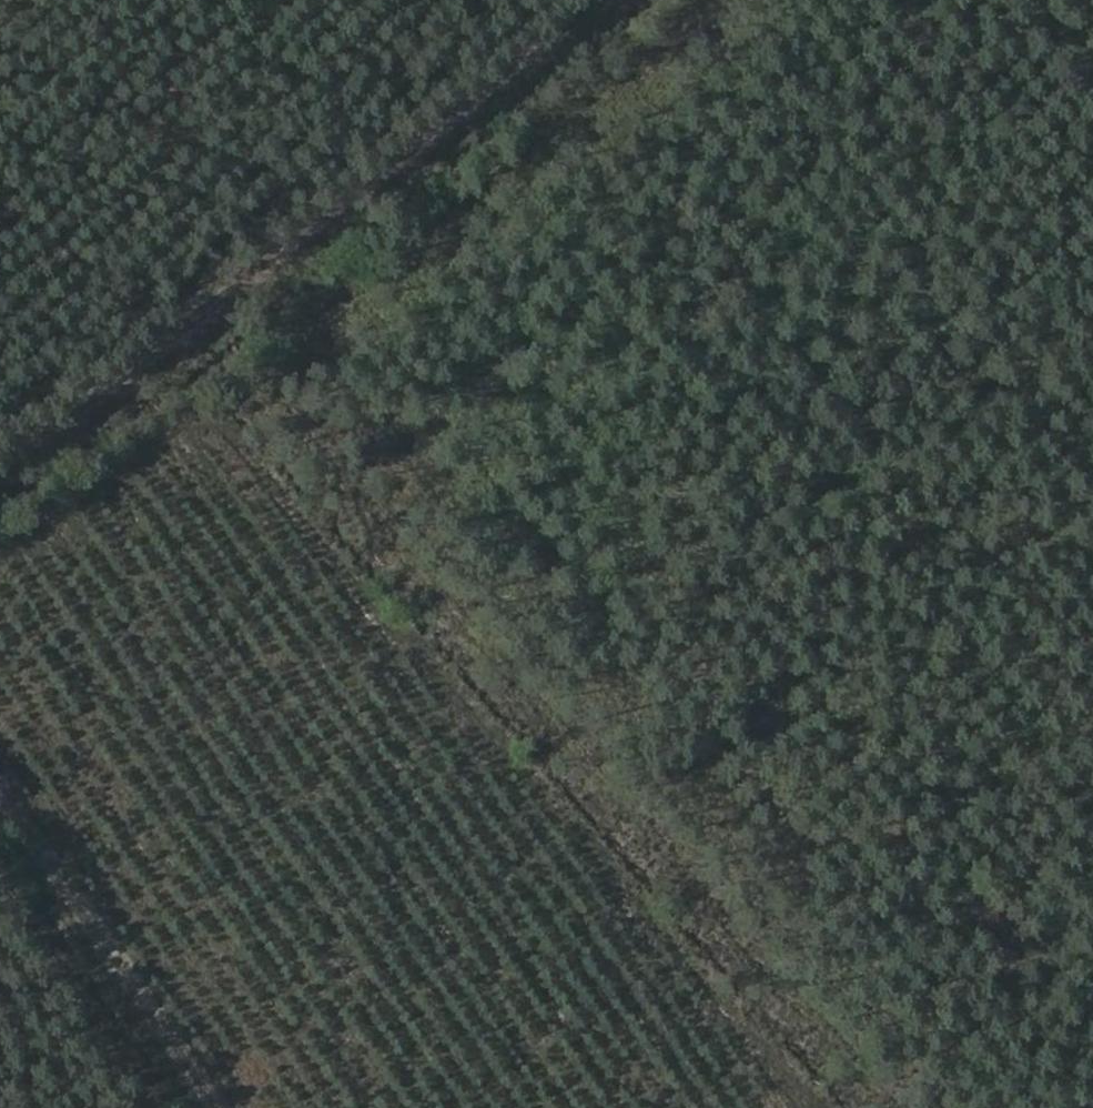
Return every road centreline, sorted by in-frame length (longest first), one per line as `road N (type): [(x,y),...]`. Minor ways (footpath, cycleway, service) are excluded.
road 1 (track): [(611,0),(145,385),(0,474)]
road 2 (track): [(0,775),(224,1107)]

